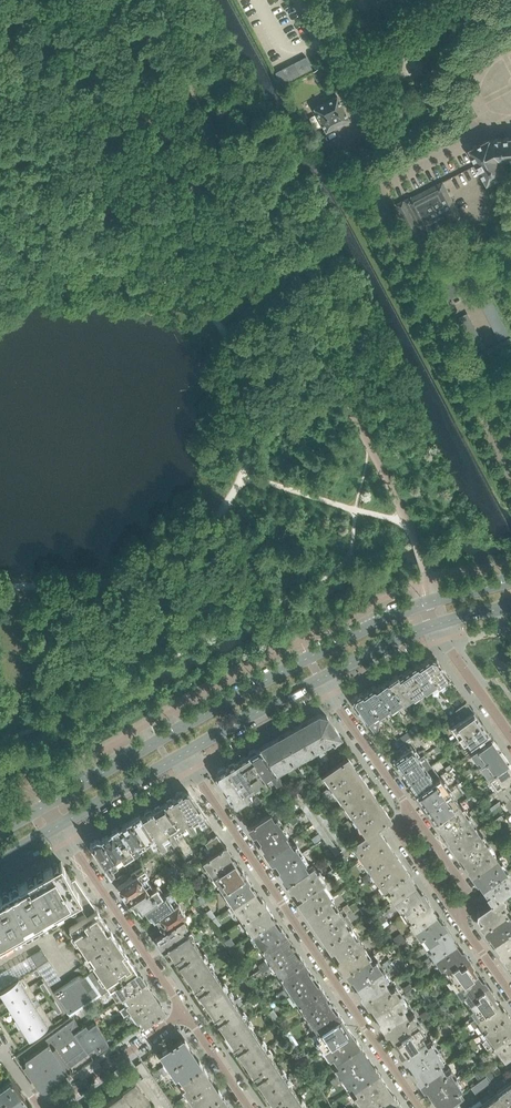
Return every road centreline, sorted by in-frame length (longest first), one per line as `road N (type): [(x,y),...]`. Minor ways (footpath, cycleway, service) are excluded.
road 1 (secondary): [(428,602),(308,657),(47,804)]
road 2 (residential): [(183,754),(421,1107)]
road 3 (residential): [(185,1013),(60,825)]
road 4 (residential): [(185,1013),(54,1107)]
road 5 (secondary): [(183,754),(320,678)]
road 6 (residential): [(409,806),(320,678)]
road 7 (secondary): [(60,825),(183,754)]
road 8 (residential): [(464,926),(405,843),(409,806)]
road 9 (residential): [(464,926),(466,888),(409,806)]
road 10 (residential): [(510,738),(434,626)]
road 11 (secondary): [(320,678),(434,626)]

